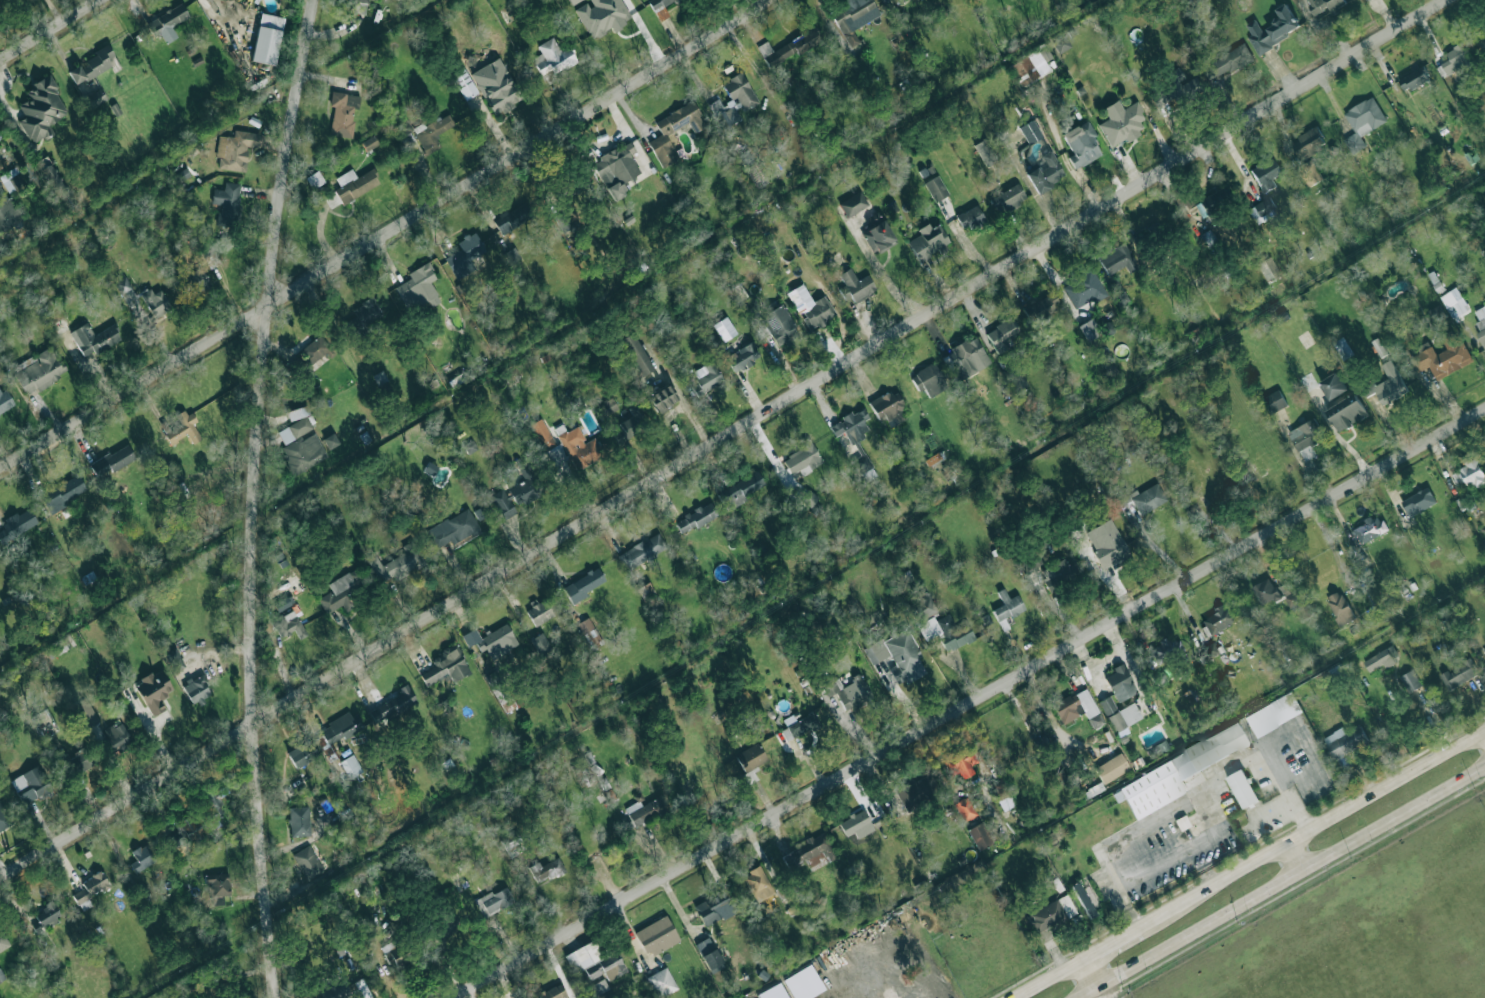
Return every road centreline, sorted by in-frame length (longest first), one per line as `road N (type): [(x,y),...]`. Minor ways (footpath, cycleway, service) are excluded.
road 1 (residential): [(0,876),(1445,0)]
road 2 (residential): [(452,997),(1484,410)]
road 3 (residential): [(312,0),(278,194),(256,460),(251,727),(273,997)]
road 4 (residential): [(0,468),(774,0)]
road 5 (secondary): [(1080,997),(1484,766)]
road 6 (secondary): [(1484,730),(1142,925)]

